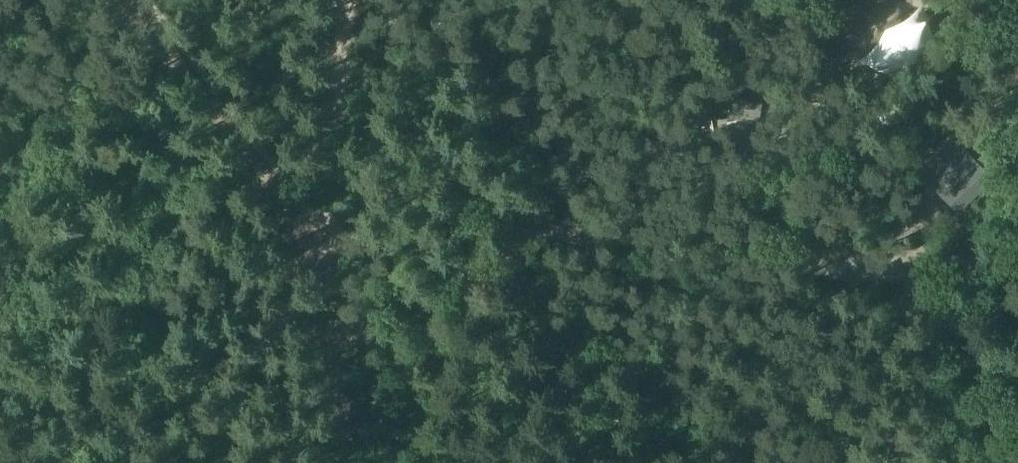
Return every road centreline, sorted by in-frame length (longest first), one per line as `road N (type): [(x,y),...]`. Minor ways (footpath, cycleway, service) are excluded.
road 1 (track): [(863,261),(689,264),(567,219),(352,358)]
road 2 (track): [(351,0),(316,262),(352,358),(355,462)]
road 3 (track): [(114,2),(316,262)]
road 4 (track): [(1017,257),(863,261)]

